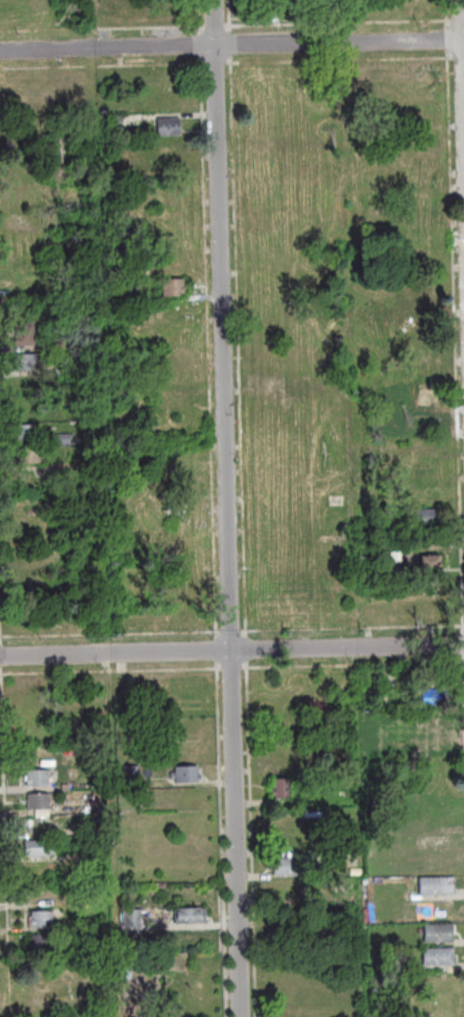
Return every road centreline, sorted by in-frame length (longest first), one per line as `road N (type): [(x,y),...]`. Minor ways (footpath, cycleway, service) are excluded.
road 1 (residential): [(241,1016),(215,0)]
road 2 (residential): [(463,644),(0,656)]
road 3 (residential): [(463,40),(0,51)]

